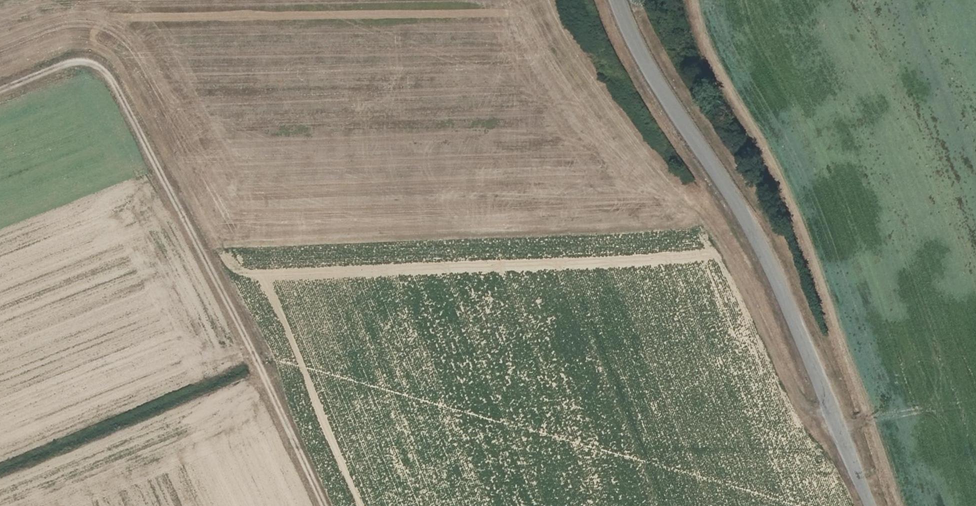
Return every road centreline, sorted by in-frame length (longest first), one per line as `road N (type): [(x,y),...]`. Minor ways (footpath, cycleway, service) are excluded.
road 1 (track): [(325,505),(109,77),(77,63),(0,90)]
road 2 (unclassified): [(870,505),(745,213),(666,93),(618,0)]

